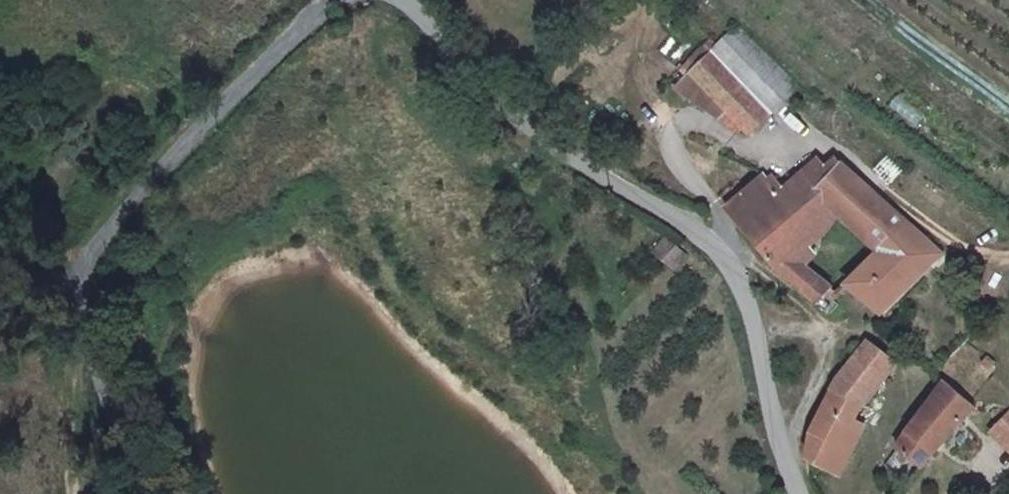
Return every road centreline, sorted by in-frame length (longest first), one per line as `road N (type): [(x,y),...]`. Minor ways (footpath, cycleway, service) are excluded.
road 1 (unclassified): [(395,0),(541,138),(688,229),(731,270),(757,330),(801,493)]
road 2 (unclassified): [(331,0),(197,130),(86,264),(81,294),(87,332),(137,493)]

